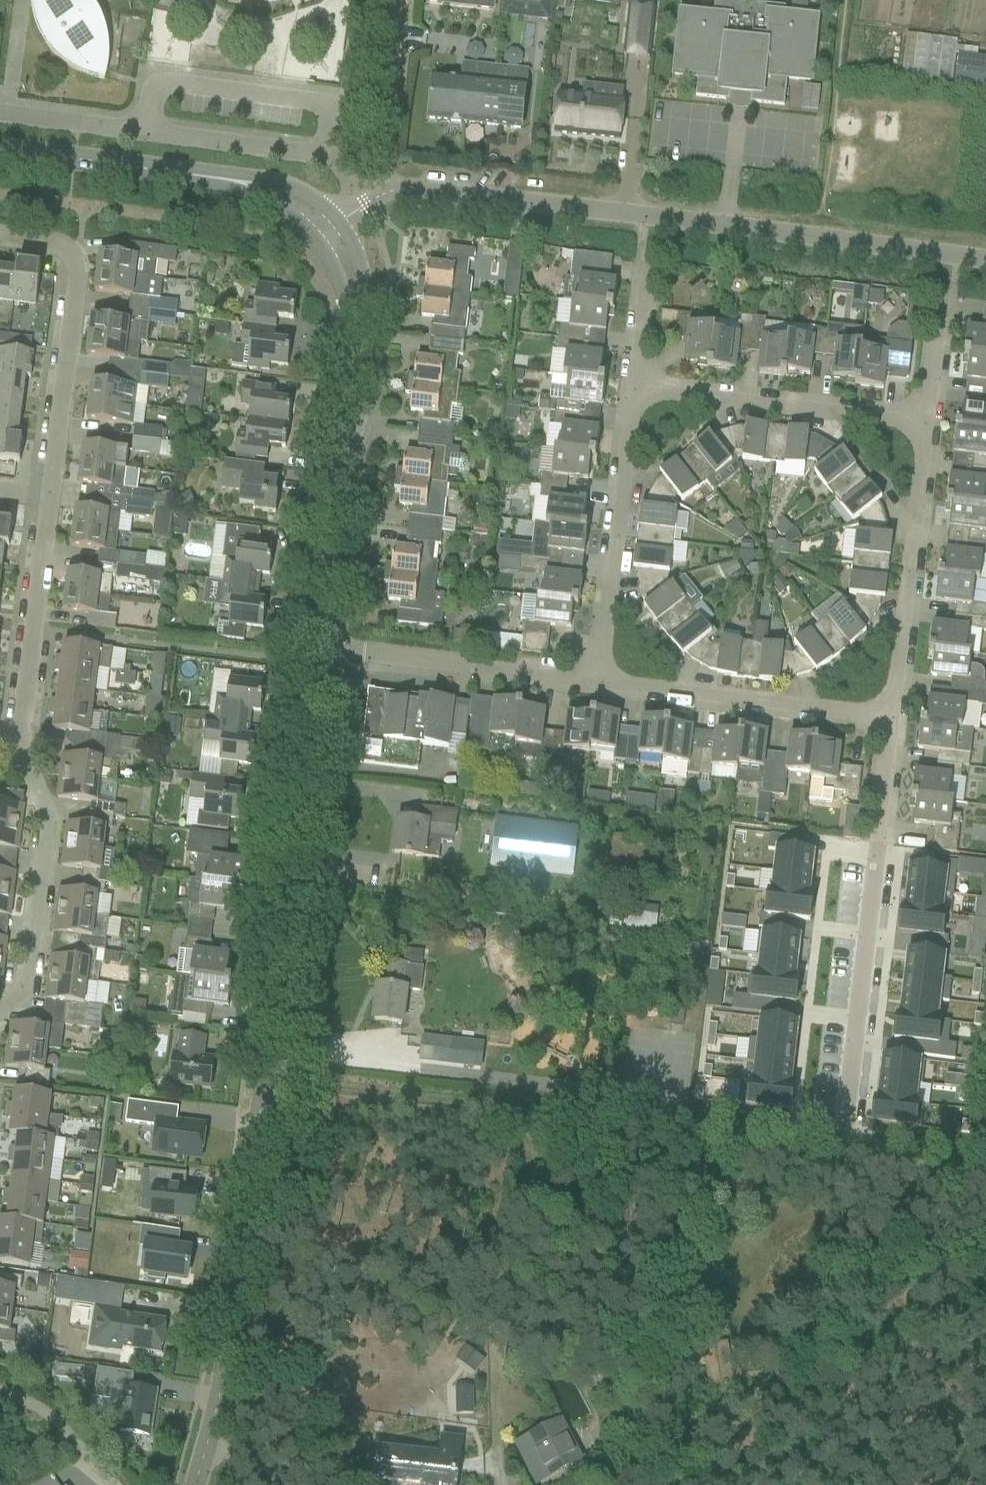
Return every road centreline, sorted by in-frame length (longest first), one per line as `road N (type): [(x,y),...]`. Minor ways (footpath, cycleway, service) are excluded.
road 1 (tertiary): [(195,1484),(236,1315),(317,648)]
road 2 (residential): [(0,236),(59,244),(74,266),(14,752)]
road 3 (unclassified): [(945,253),(386,193)]
road 4 (residential): [(844,1115),(889,722)]
road 5 (tertiary): [(317,648),(353,337)]
road 6 (residential): [(889,722),(930,414)]
road 7 (residential): [(596,684),(624,402),(640,380)]
road 8 (residential): [(889,722),(596,684)]
road 9 (residential): [(930,414),(640,380)]
road 10 (residential): [(596,684),(317,648)]
road 11 (residential): [(0,1007),(21,990),(42,818),(31,774),(14,752)]
road 12 (residential): [(317,148),(329,122),(324,108),(180,81),(159,87),(147,132)]
road 13 (tertiary): [(220,179),(0,151)]
road 14 (unclassified): [(386,193),(380,154),(395,0)]
road 15 (residential): [(317,148),(147,132)]
road 16 (residential): [(147,132),(0,113)]
road 17 (tertiary): [(339,223),(279,182),(220,179)]
road 18 (residential): [(930,414),(943,285)]
road 19 (residential): [(640,380),(640,251)]
road 20 (tertiary): [(353,337),(364,313),(363,276),(339,223)]

